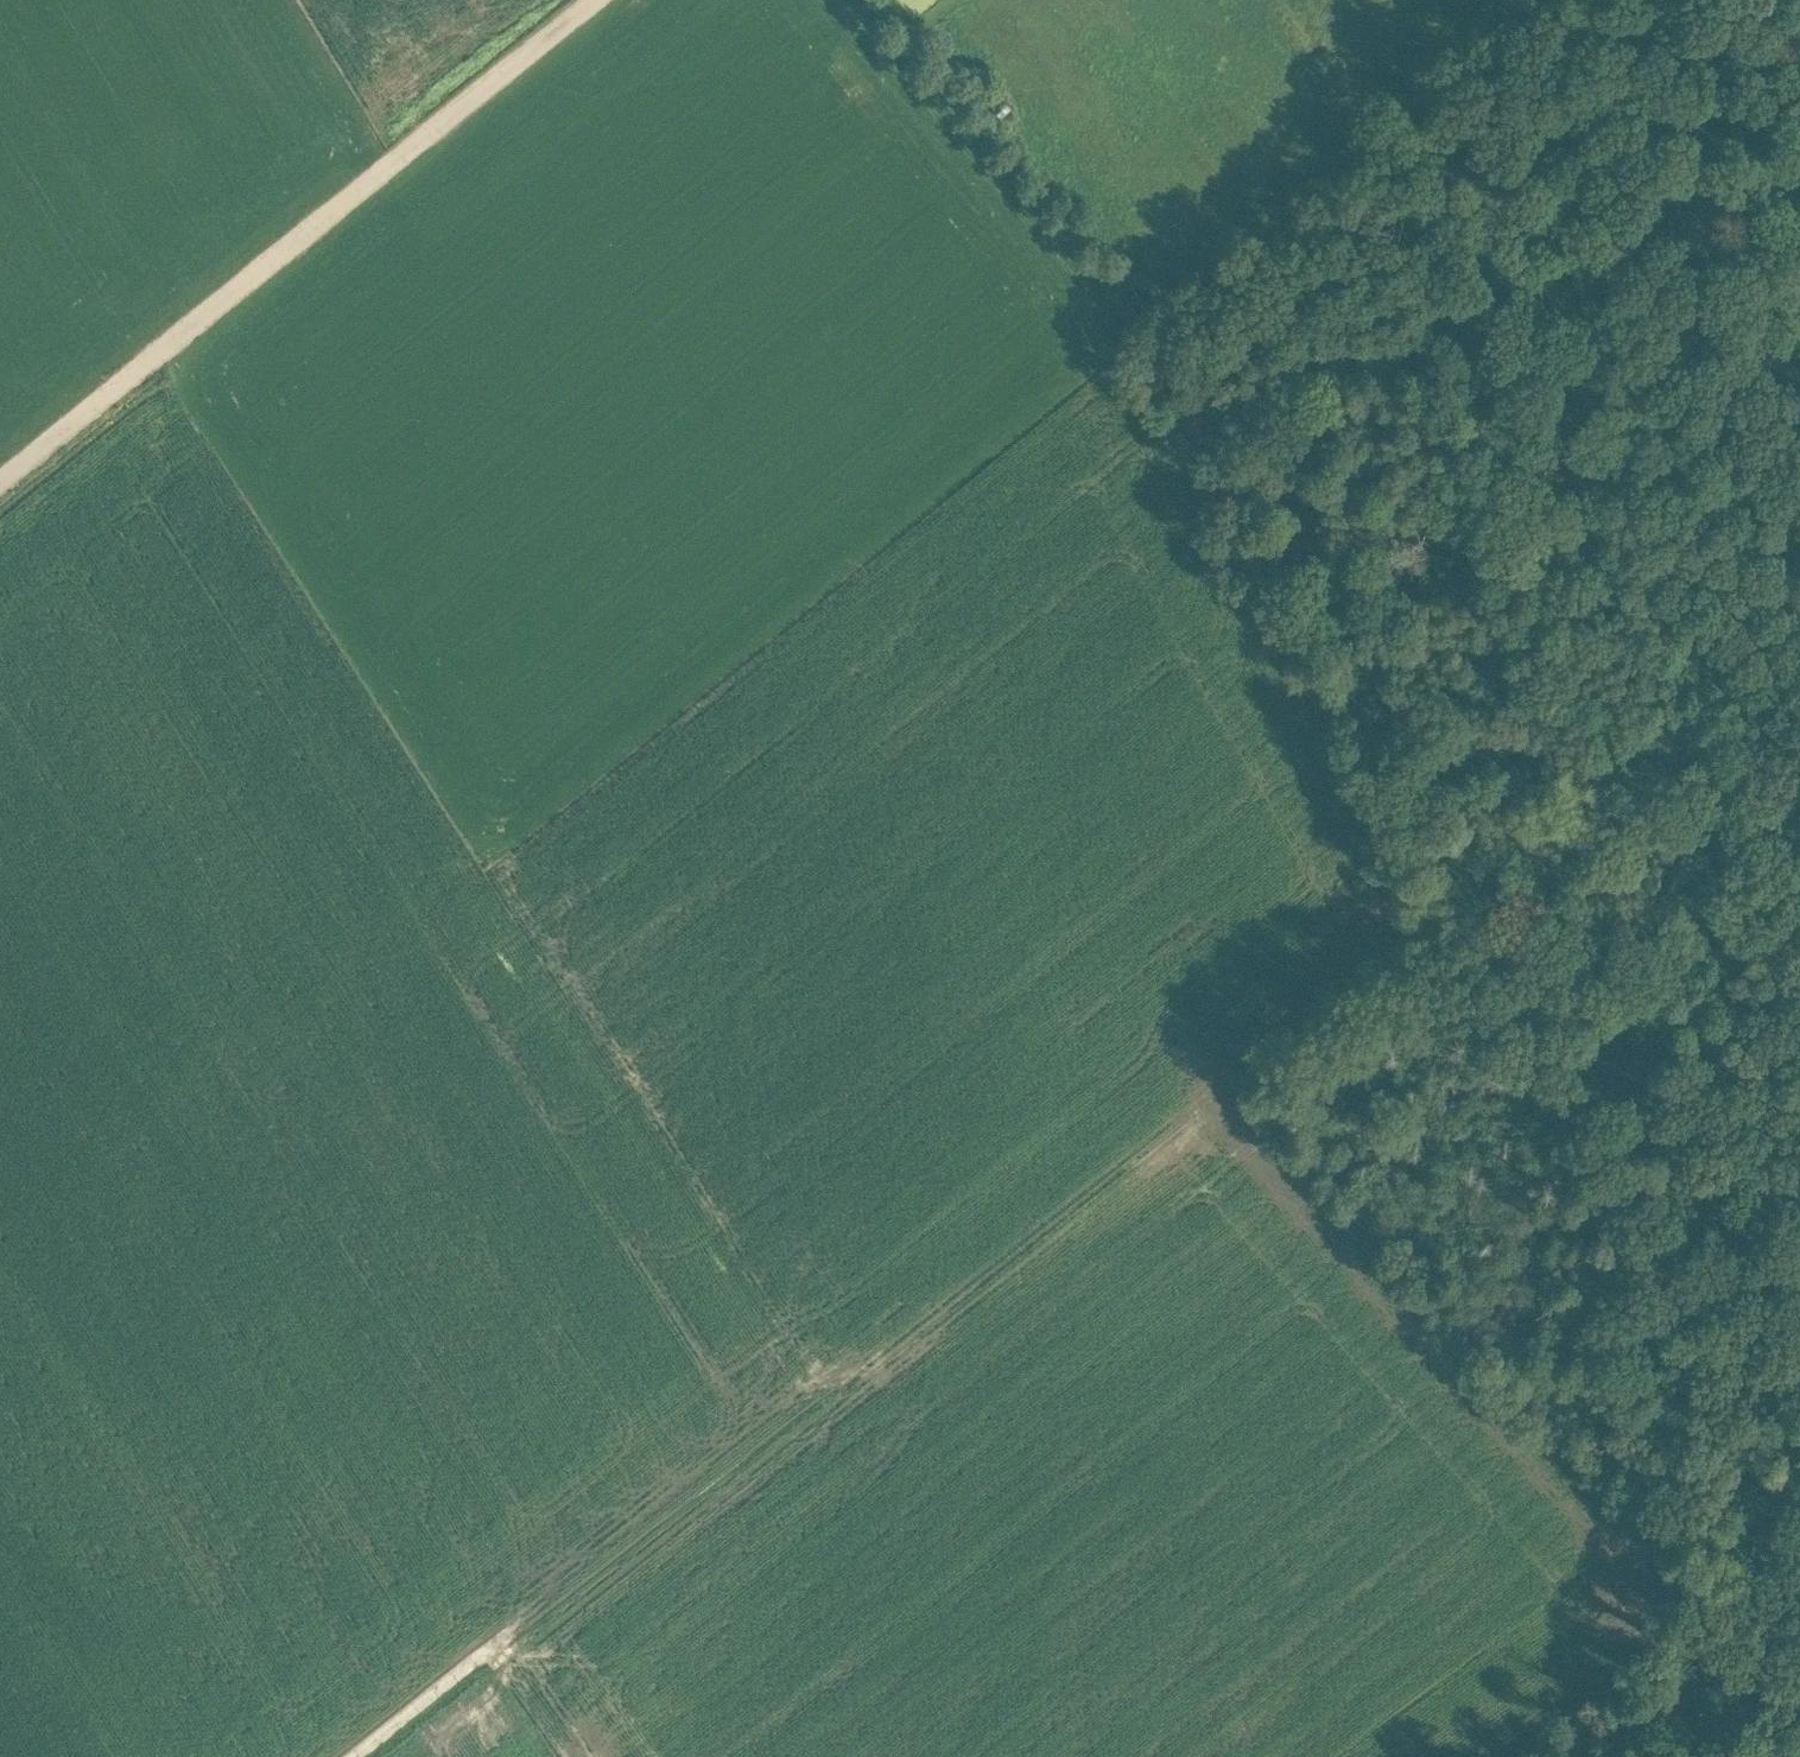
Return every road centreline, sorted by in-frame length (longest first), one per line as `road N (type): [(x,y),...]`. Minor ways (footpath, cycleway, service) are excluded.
road 1 (track): [(589,0),(0,481)]

